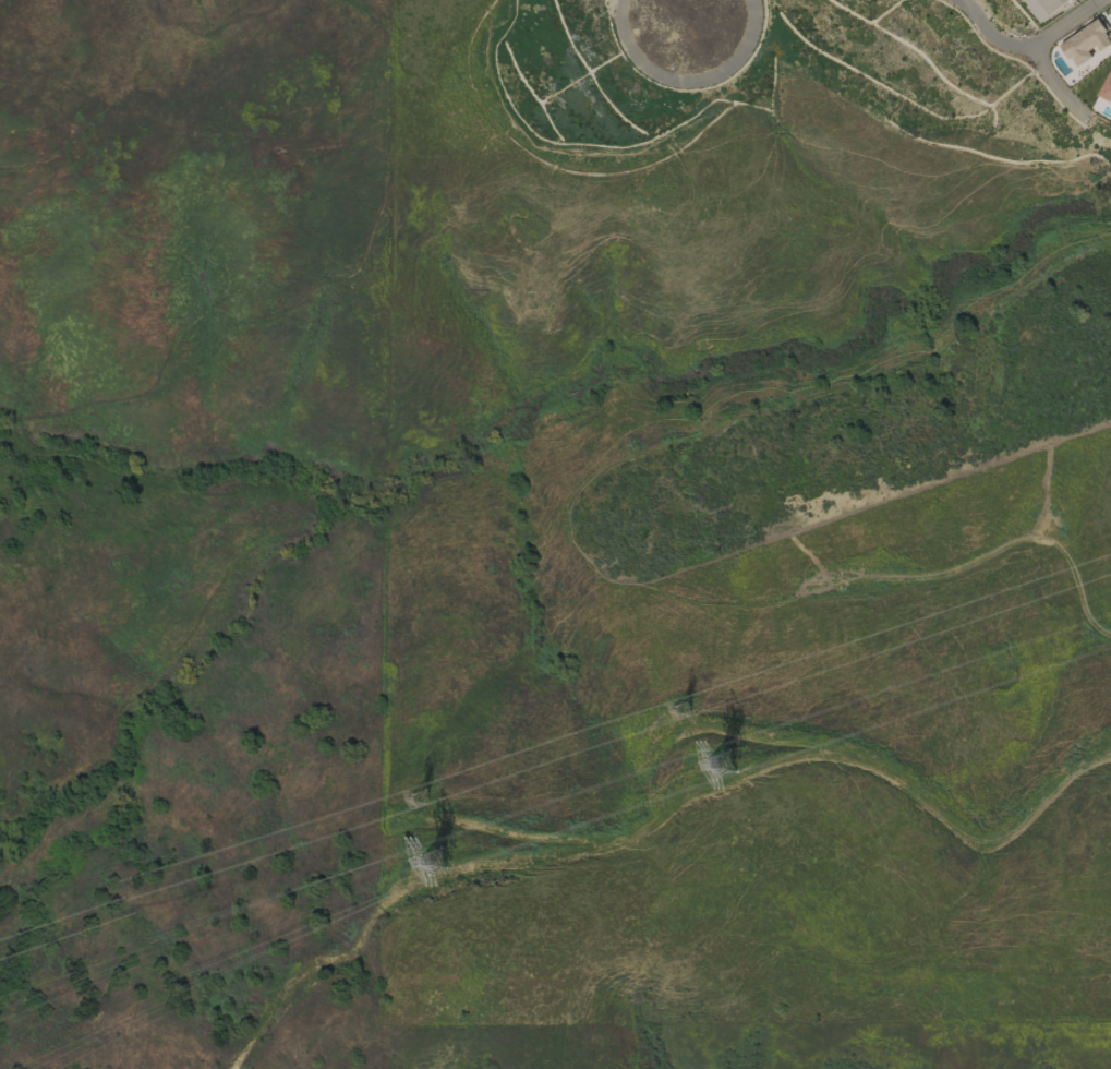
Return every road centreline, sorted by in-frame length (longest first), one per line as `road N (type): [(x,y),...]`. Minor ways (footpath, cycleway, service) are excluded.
road 1 (track): [(252,1068),(301,973),(500,869),(657,826),(754,783),(847,765),(882,777),(930,819),(990,851),(1110,757)]

